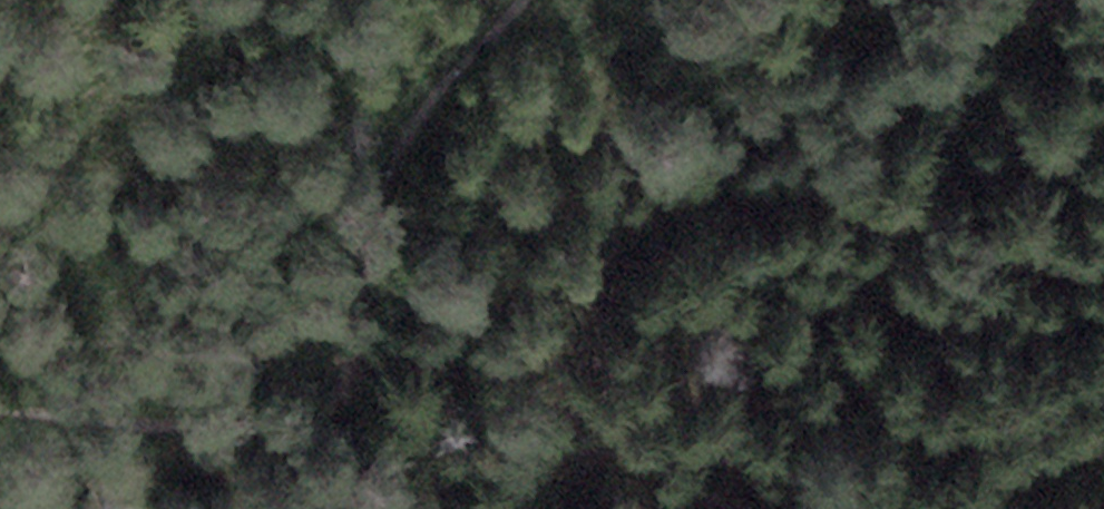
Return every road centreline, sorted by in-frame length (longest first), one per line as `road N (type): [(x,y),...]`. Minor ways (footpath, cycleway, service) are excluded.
road 1 (track): [(521,0),(409,142),(378,218),(357,381),(330,411),(288,427),(196,429),(0,415)]
road 2 (track): [(506,508),(544,345),(587,271),(903,0)]
road 3 (track): [(1056,0),(936,200),(740,399),(701,465),(693,508)]

